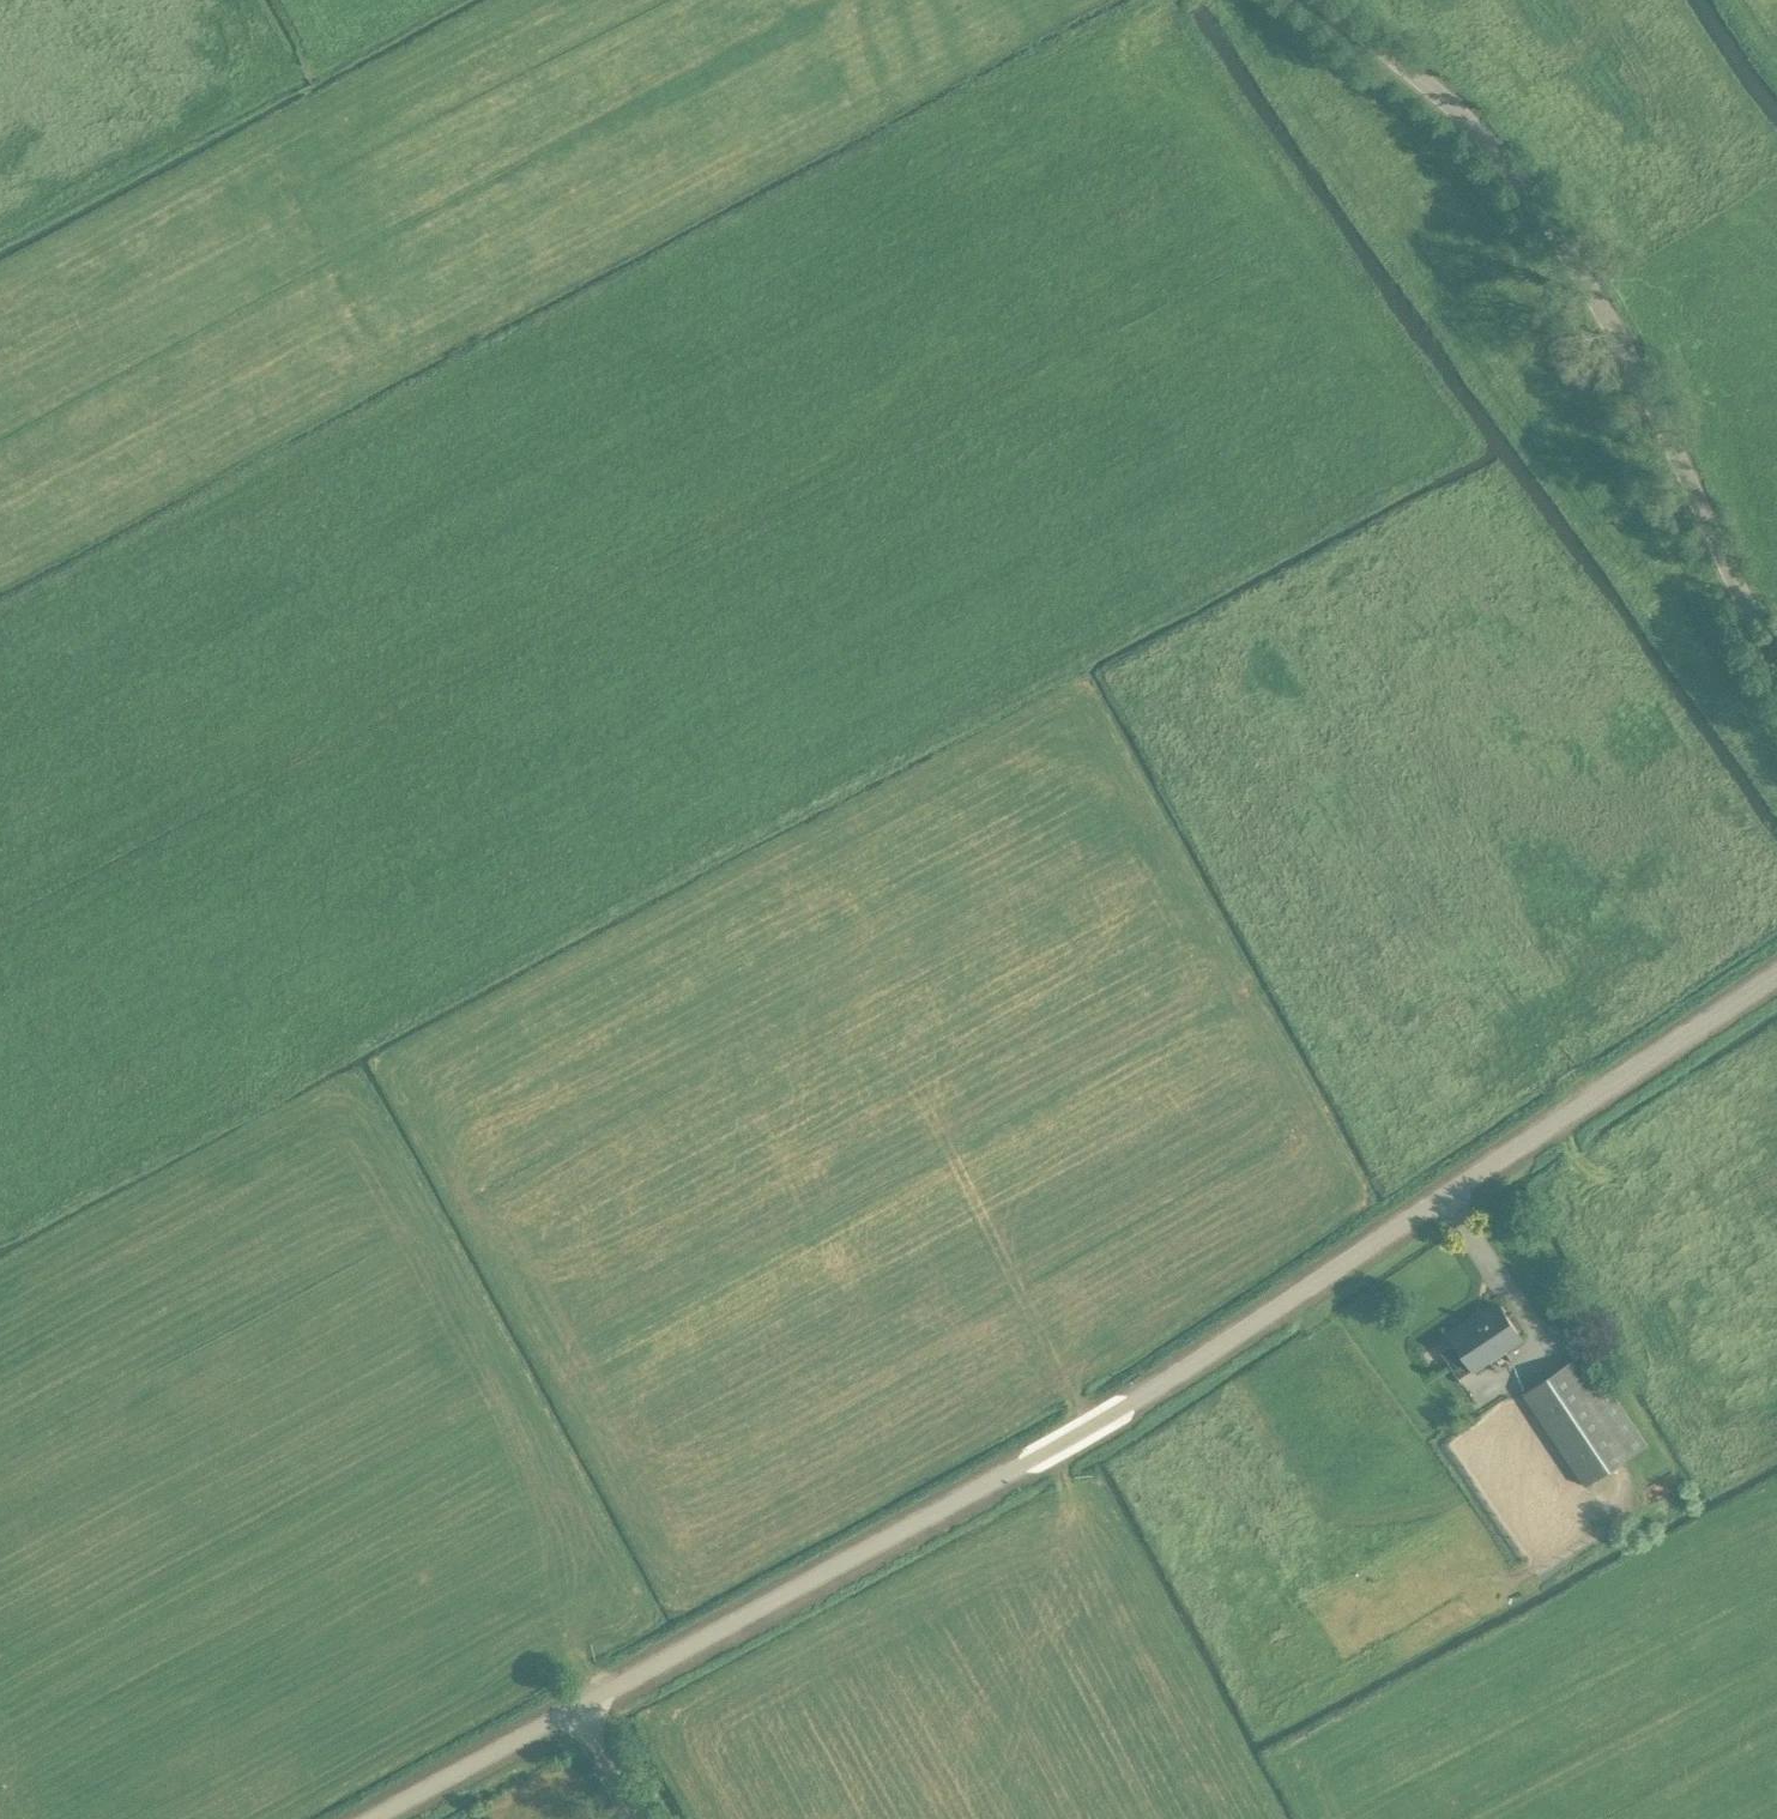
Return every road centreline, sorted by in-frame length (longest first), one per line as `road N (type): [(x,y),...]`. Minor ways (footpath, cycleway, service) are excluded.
road 1 (unclassified): [(377,1818),(1189,1373),(1776,974)]
road 2 (unclassified): [(1776,662),(1627,320),(1564,224),(1418,71),(1334,0)]

